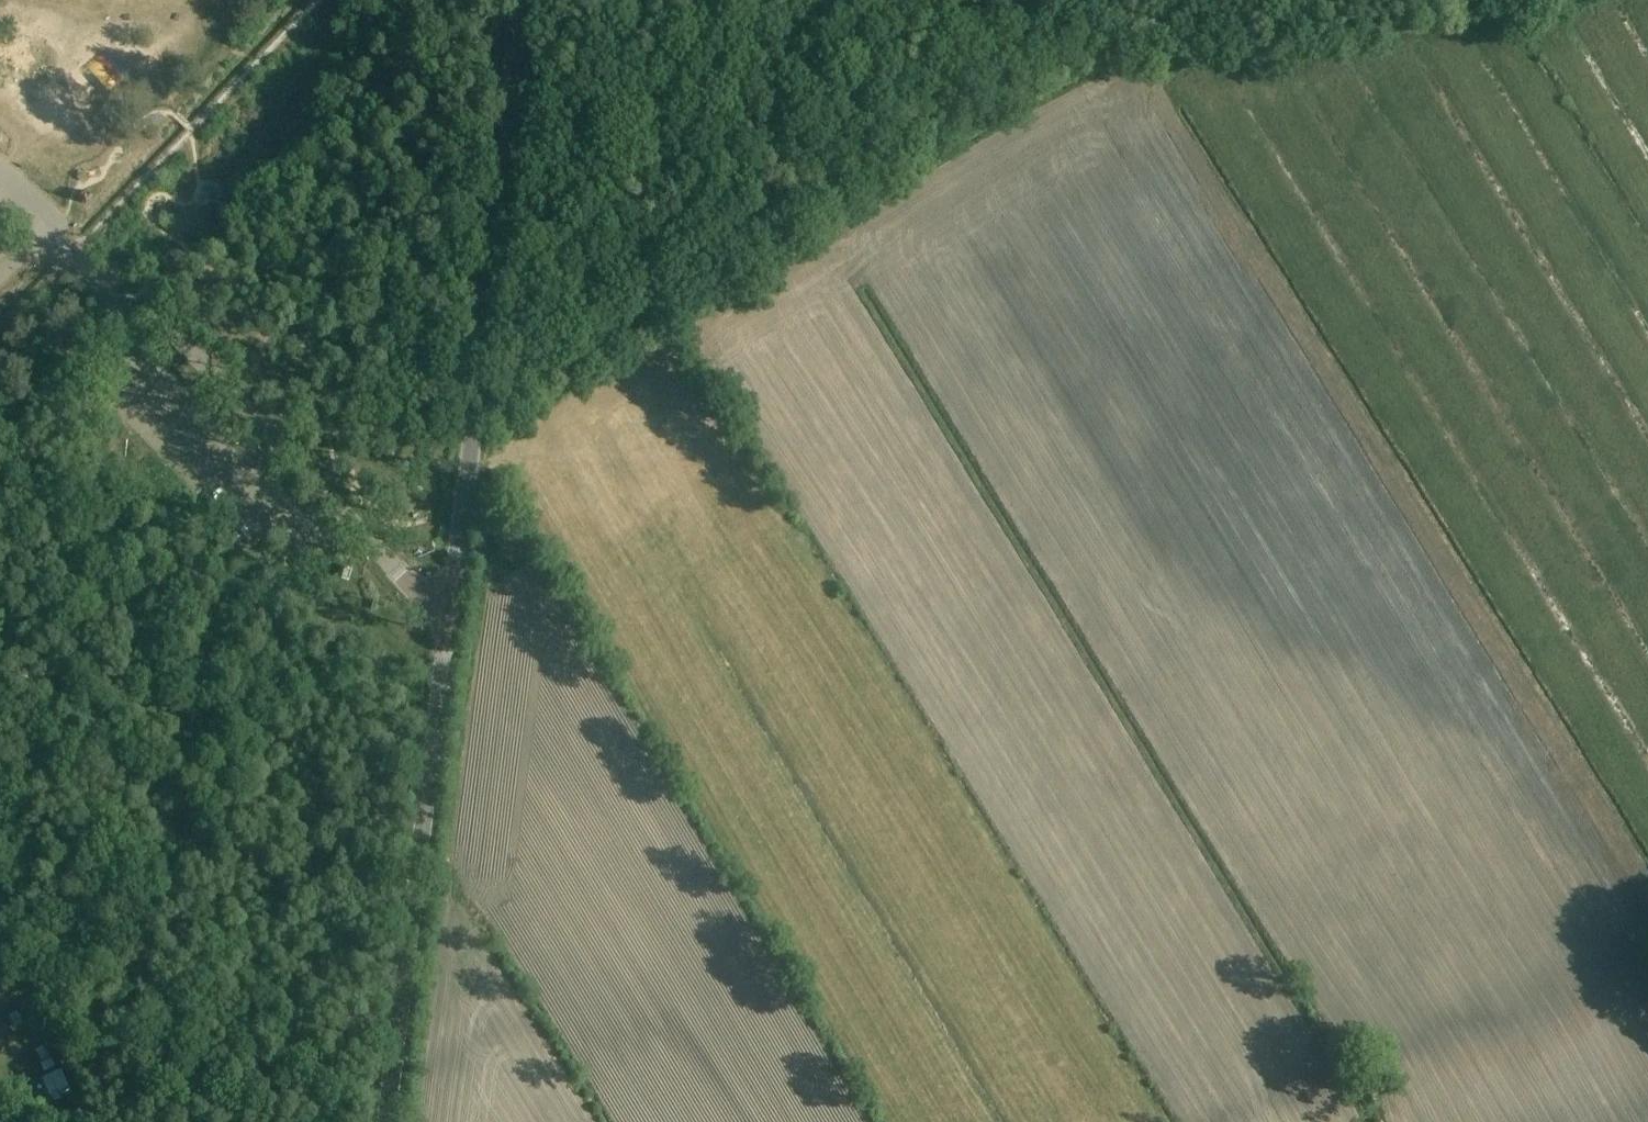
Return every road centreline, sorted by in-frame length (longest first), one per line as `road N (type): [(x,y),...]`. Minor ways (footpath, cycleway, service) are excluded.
road 1 (unclassified): [(387,1121),(530,0)]

